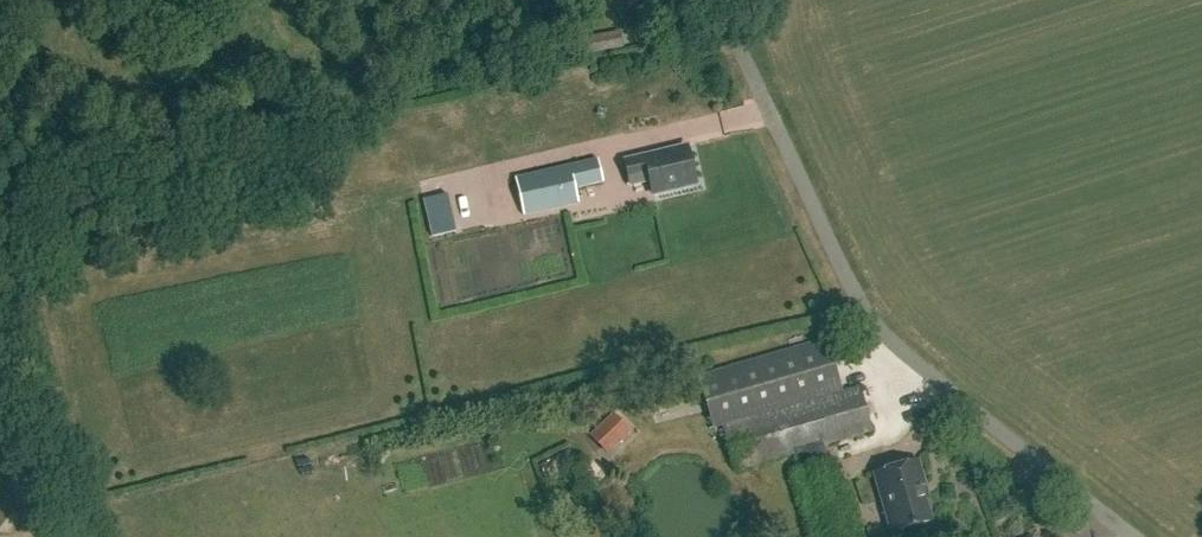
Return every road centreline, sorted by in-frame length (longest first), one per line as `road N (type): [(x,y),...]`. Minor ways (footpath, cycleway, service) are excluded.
road 1 (unclassified): [(715,0),(848,284),(887,335),(1137,536)]

